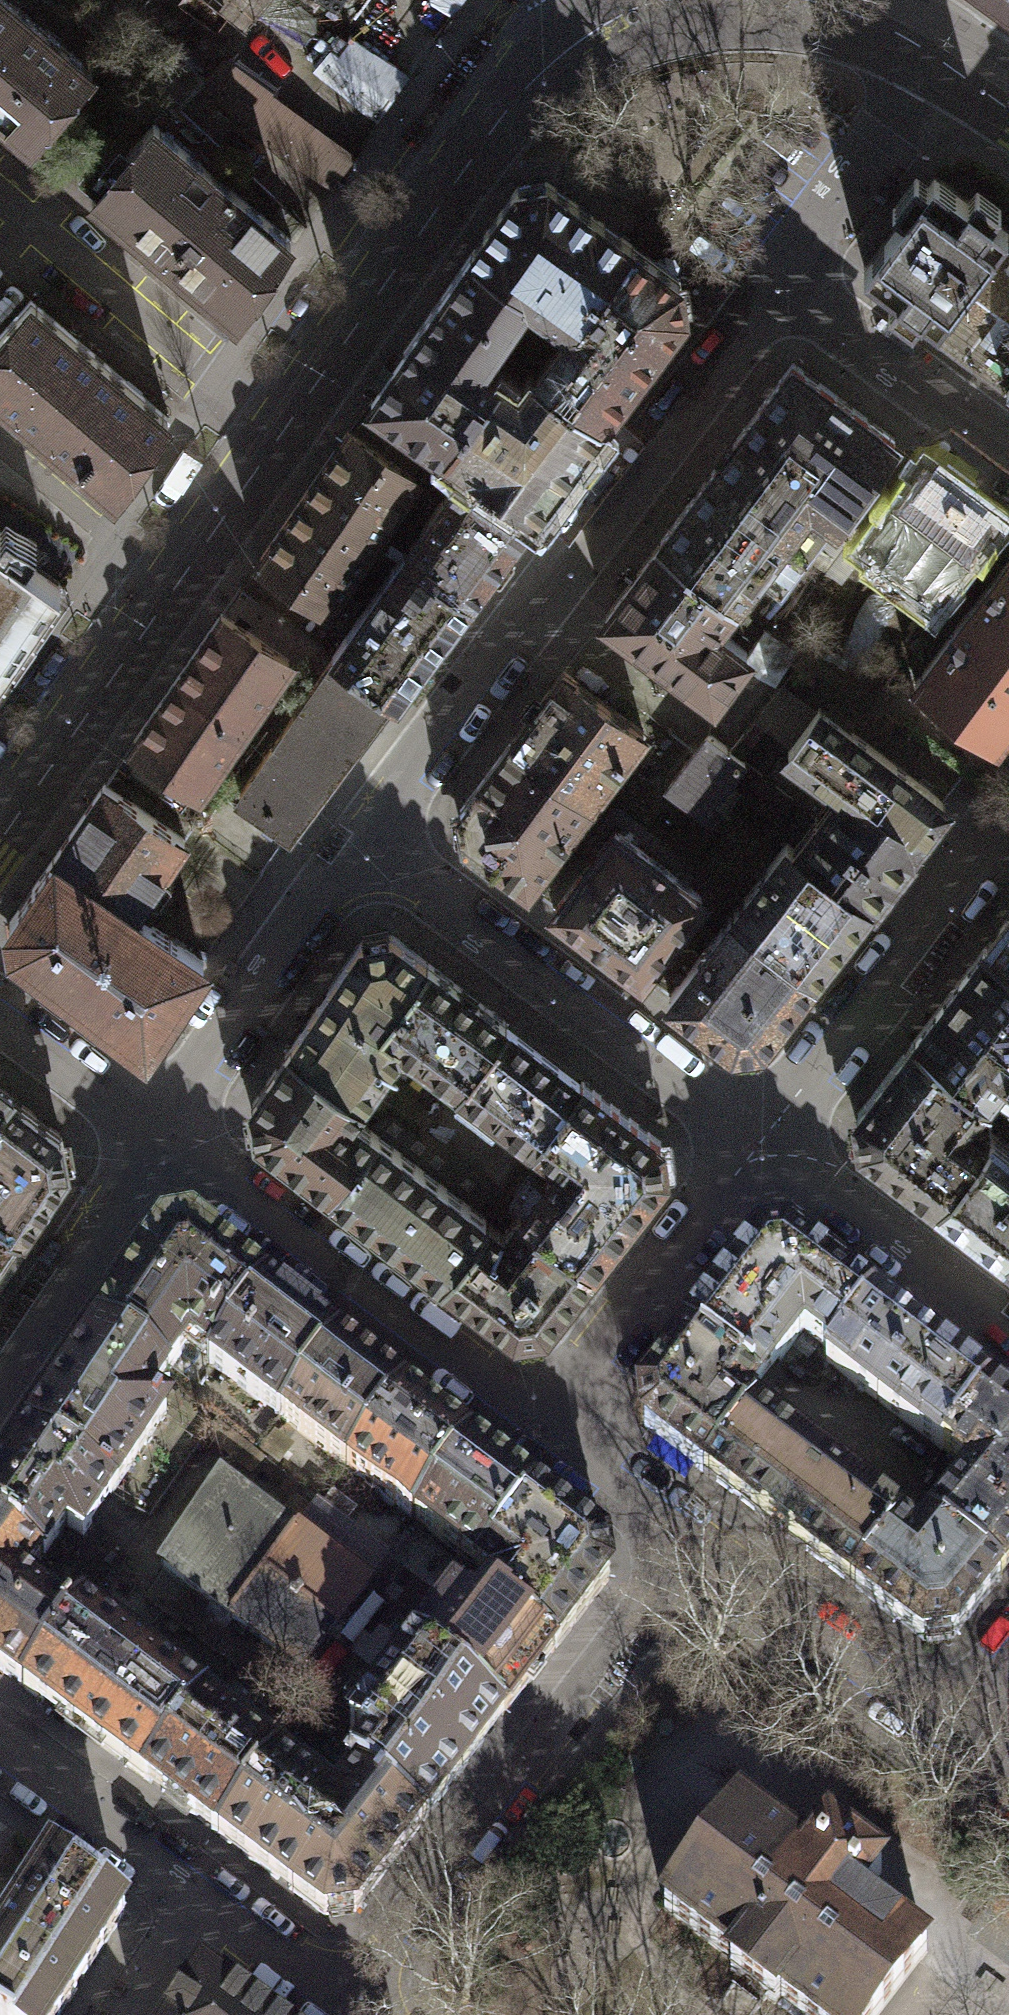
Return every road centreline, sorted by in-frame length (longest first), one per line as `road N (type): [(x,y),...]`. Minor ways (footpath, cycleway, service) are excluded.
road 1 (residential): [(348,2012),(694,1545),(539,1425)]
road 2 (residential): [(779,282),(359,845)]
road 3 (tertiary): [(0,837),(288,425)]
road 4 (residential): [(359,845),(761,1143)]
road 5 (residential): [(539,1425),(162,1136)]
road 6 (tertiary): [(288,425),(490,131),(568,55)]
road 7 (residential): [(761,1143),(995,837),(1008,831)]
road 8 (residential): [(288,425),(0,188)]
road 9 (residential): [(539,1425),(761,1143)]
road 10 (residential): [(359,845),(162,1136)]
road 11 (residential): [(761,1143),(1008,1333)]
road 12 (residential): [(162,1136),(0,1373)]
road 13 (residential): [(779,282),(1008,454)]
road 14 (residential): [(779,282),(949,62)]
road 15 (residential): [(196,1895),(0,1747)]
road 16 (residential): [(162,1136),(0,1012)]
road 17 (residential): [(348,2012),(196,1895)]
road 18 (residential): [(196,1895),(120,2014)]
road 19 (residential): [(953,1740),(842,1653)]
road 20 (tertiary): [(949,62),(876,18),(824,0)]

